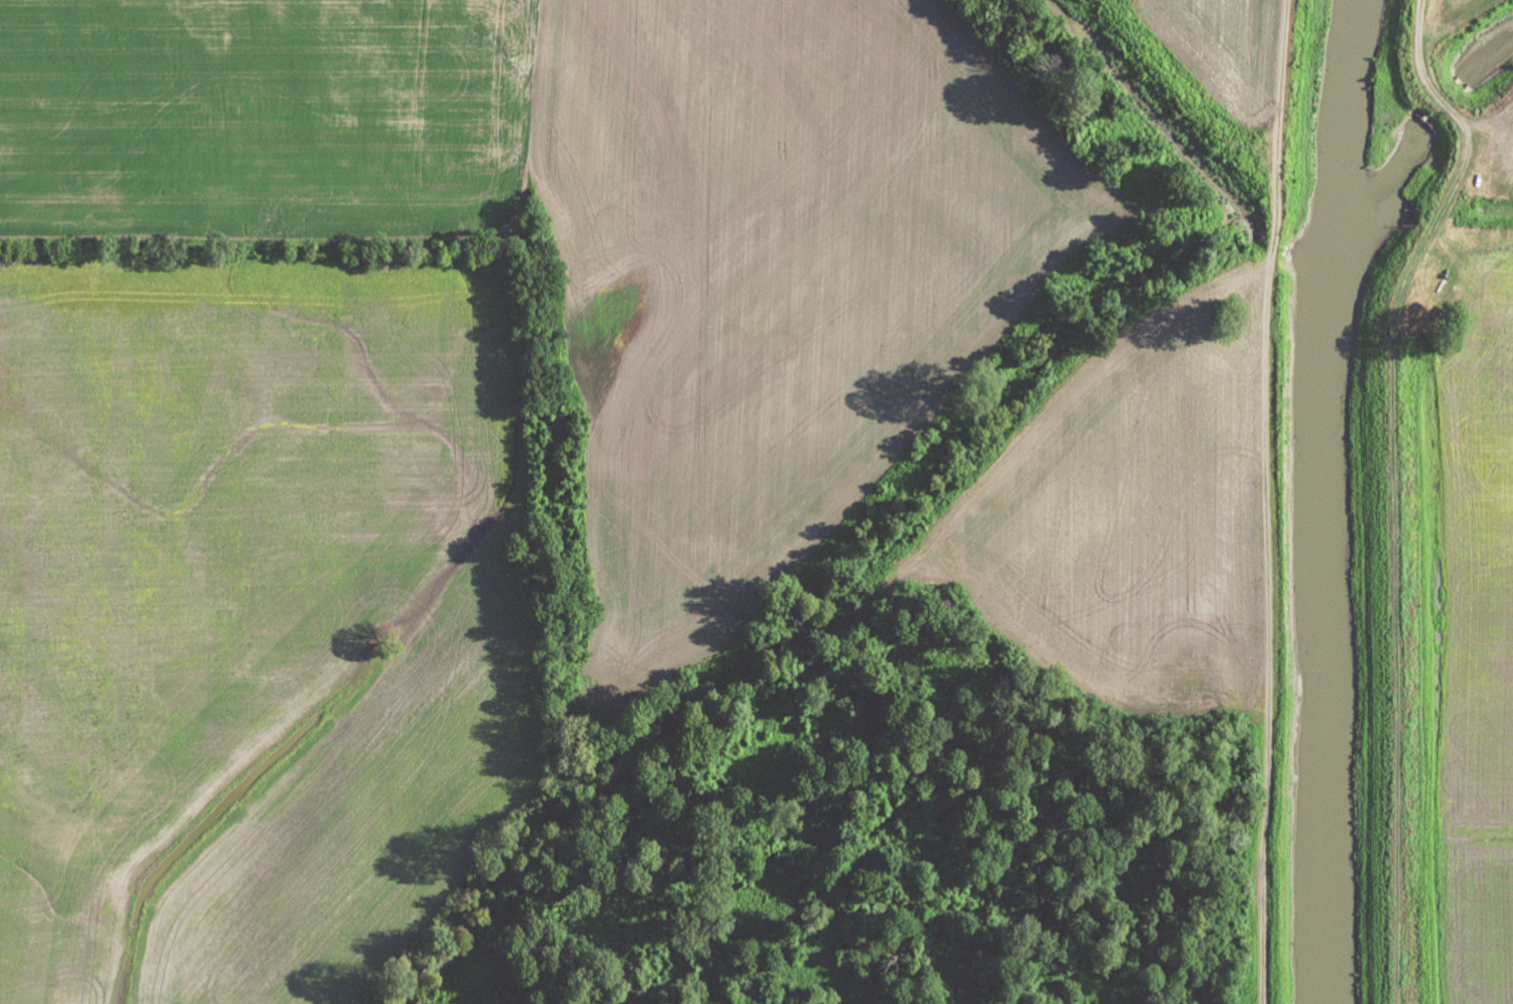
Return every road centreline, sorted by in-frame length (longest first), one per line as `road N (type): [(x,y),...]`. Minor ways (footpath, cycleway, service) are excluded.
road 1 (track): [(1274,1003),(1271,266),(1282,213),(1277,137),(1286,0)]

